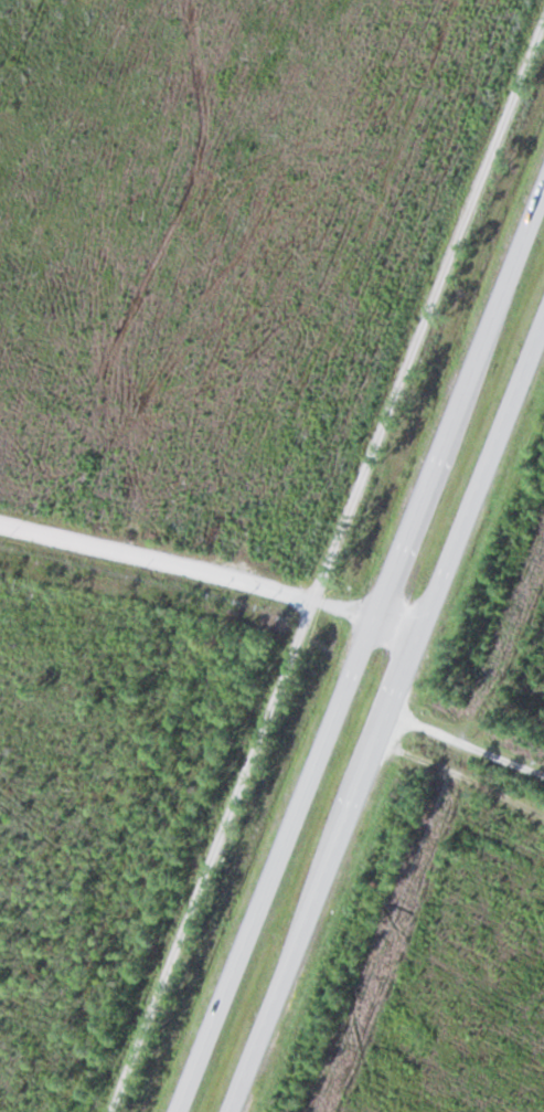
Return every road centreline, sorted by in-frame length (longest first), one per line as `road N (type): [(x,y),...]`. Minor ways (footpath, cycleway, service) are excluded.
road 1 (trunk): [(543,198),(176,1111)]
road 2 (trunk): [(228,1111),(543,324)]

